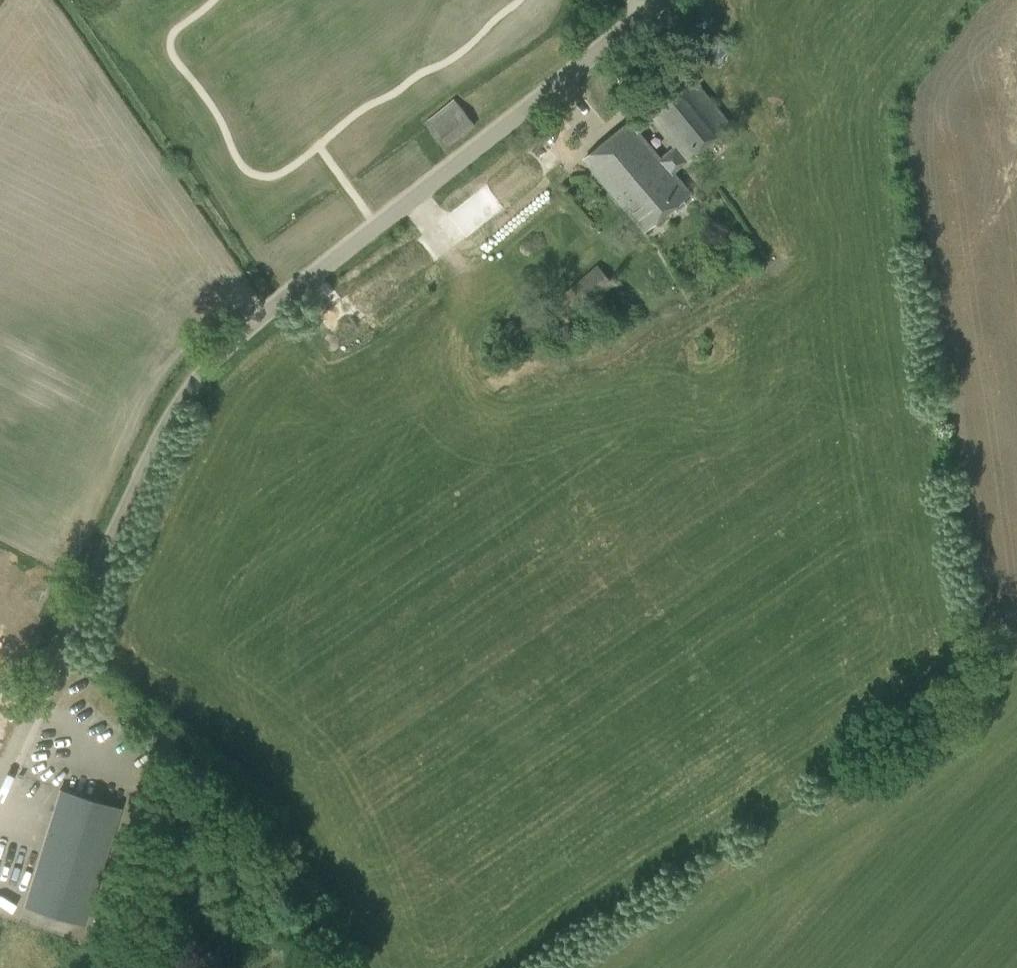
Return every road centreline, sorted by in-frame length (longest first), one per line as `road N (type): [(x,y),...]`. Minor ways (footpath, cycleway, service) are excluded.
road 1 (unclassified): [(30,713),(177,407),(200,374),(338,254),(660,0)]

